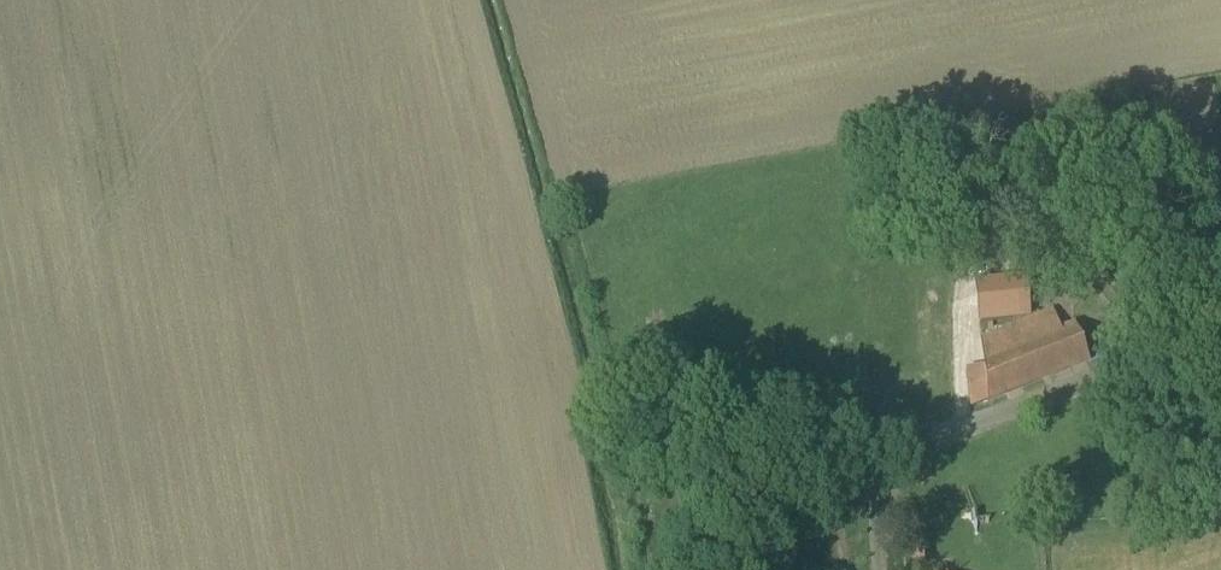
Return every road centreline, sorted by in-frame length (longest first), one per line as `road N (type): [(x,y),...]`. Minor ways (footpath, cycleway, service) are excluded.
road 1 (unclassified): [(1220,350),(924,446),(876,486),(883,569)]

